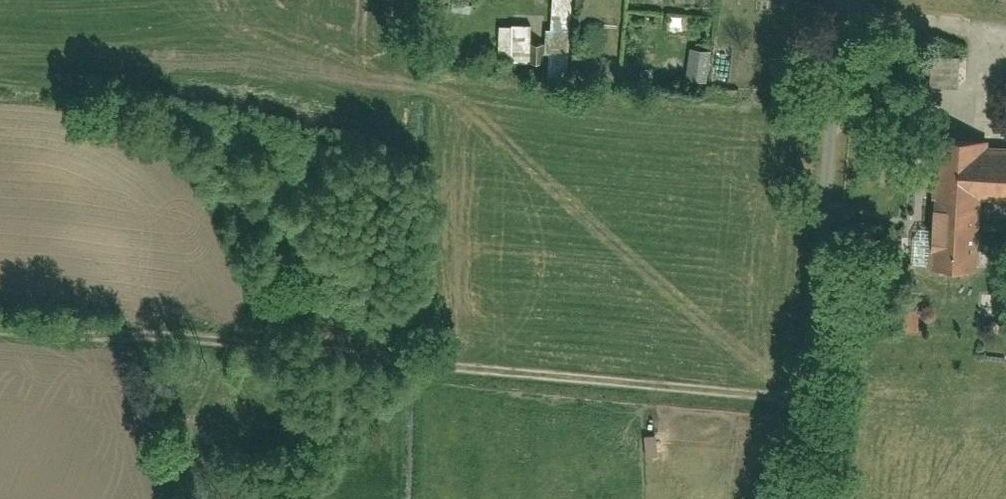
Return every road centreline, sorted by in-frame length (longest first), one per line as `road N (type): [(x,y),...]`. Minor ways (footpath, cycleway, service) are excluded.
road 1 (track): [(806,376),(0,314)]
road 2 (residential): [(796,498),(843,0)]

